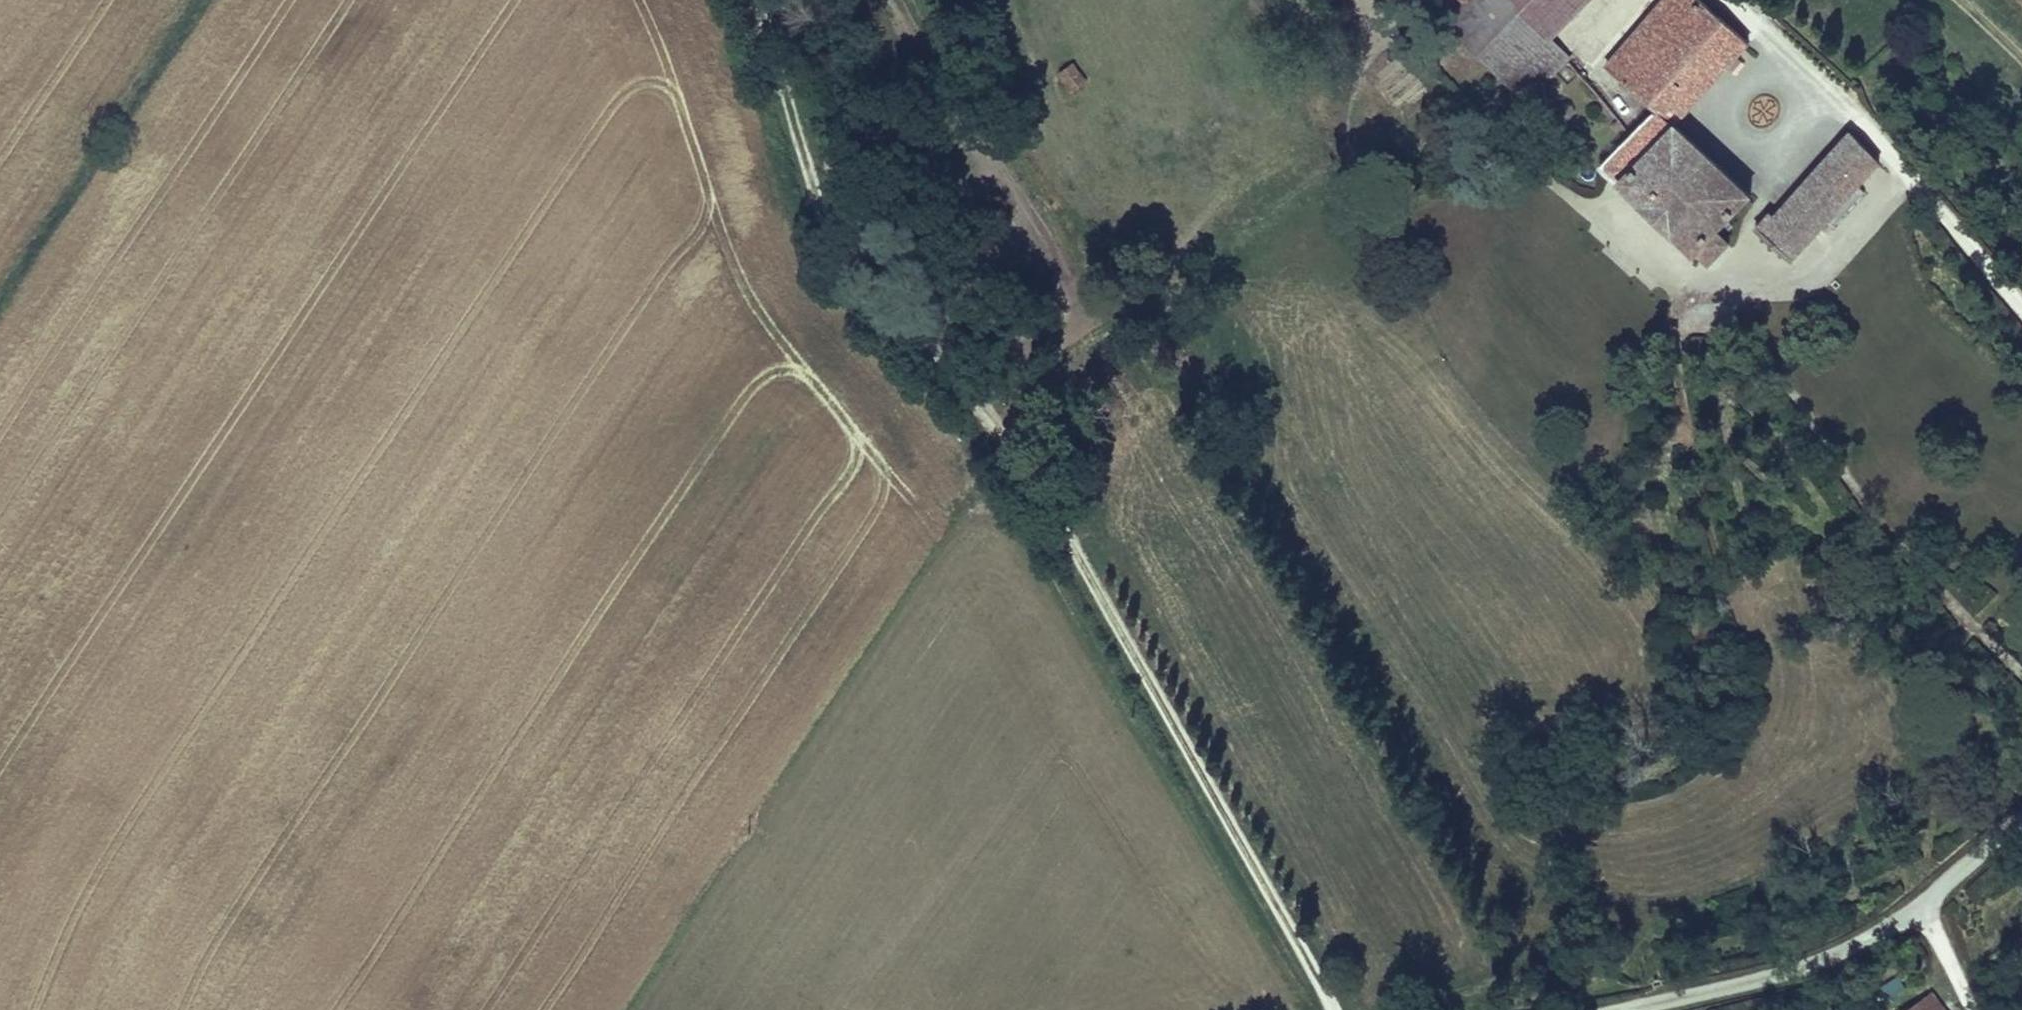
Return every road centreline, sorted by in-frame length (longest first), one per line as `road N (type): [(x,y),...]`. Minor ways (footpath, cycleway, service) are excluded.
road 1 (track): [(752,0),(836,235),(867,296),(1012,441),(1337,1009)]

